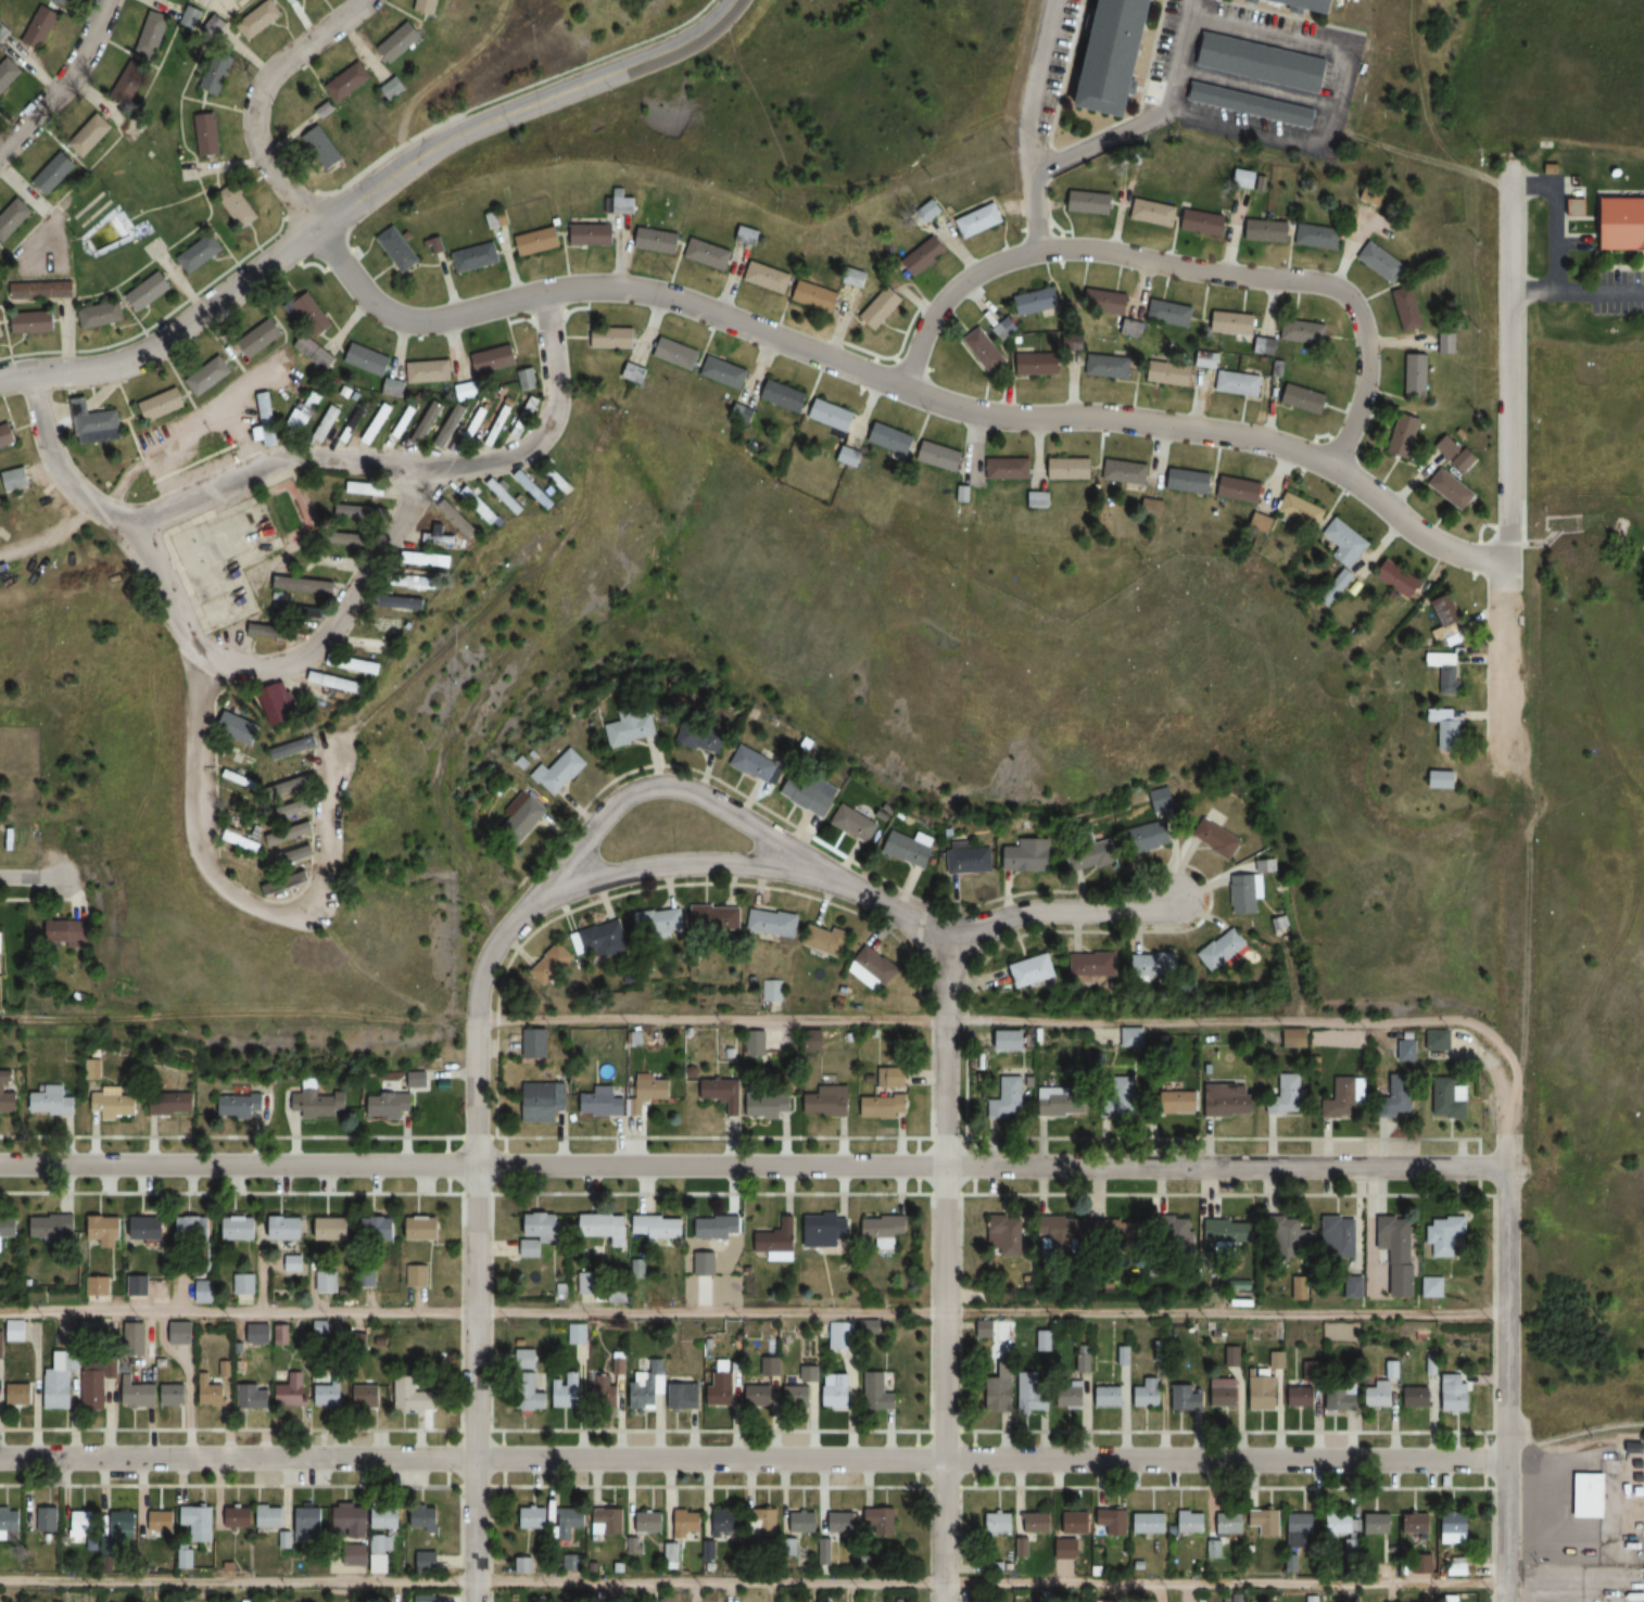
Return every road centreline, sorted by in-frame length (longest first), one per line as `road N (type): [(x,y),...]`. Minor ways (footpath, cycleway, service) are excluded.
road 1 (residential): [(316,226),(375,309),(406,322),(542,293),(647,292),(987,411),(1159,421),(1294,450),(1330,462),(1445,542),(1507,561)]
road 2 (residential): [(473,1459),(1507,1461)]
road 3 (residential): [(473,1165),(1507,1165)]
road 4 (residential): [(614,73),(438,143),(116,367),(0,378)]
road 5 (residential): [(900,382),(931,317),(964,282),(998,260),(1039,250),(1111,251),(1238,277),(1316,280),(1352,305),(1367,369),(1365,397),(1330,462)]
road 6 (residential): [(430,468),(325,643),(278,664),(225,662),(189,632),(132,523),(101,511),(69,482),(41,422),(34,374)]
road 7 (residential): [(944,939),(943,1601)]
road 8 (residential): [(493,943),(475,1000),(474,1601)]
road 9 (residential): [(542,293),(559,392),(546,433),(527,456),(430,468),(286,455),(132,523)]
road 10 (residential): [(340,752),(339,864),(331,888),(314,904),(264,910),(212,867),(202,840),(202,649)]
road 11 (residential): [(493,943),(538,894),(668,865),(745,863),(814,868),(944,939)]
road 12 (residential): [(473,1165),(0,1164)]
road 13 (residential): [(473,1459),(0,1459)]
road 14 (residential): [(1507,1165),(1505,1601)]
road 15 (residential): [(1510,160),(1507,561)]
road 16 (residential): [(538,894),(599,816),(621,798),(663,786),(718,803),(814,868)]
road 17 (residential): [(316,226),(263,155),(255,132),(261,92),(286,56),(365,0)]
road 18 (residential): [(944,939),(1037,912),(1177,898)]
road 19 (residential): [(1507,561),(1504,767)]
road 20 (residential): [(103,0),(79,59),(0,153)]
road 21 (residential): [(614,73),(701,29),(735,0)]

